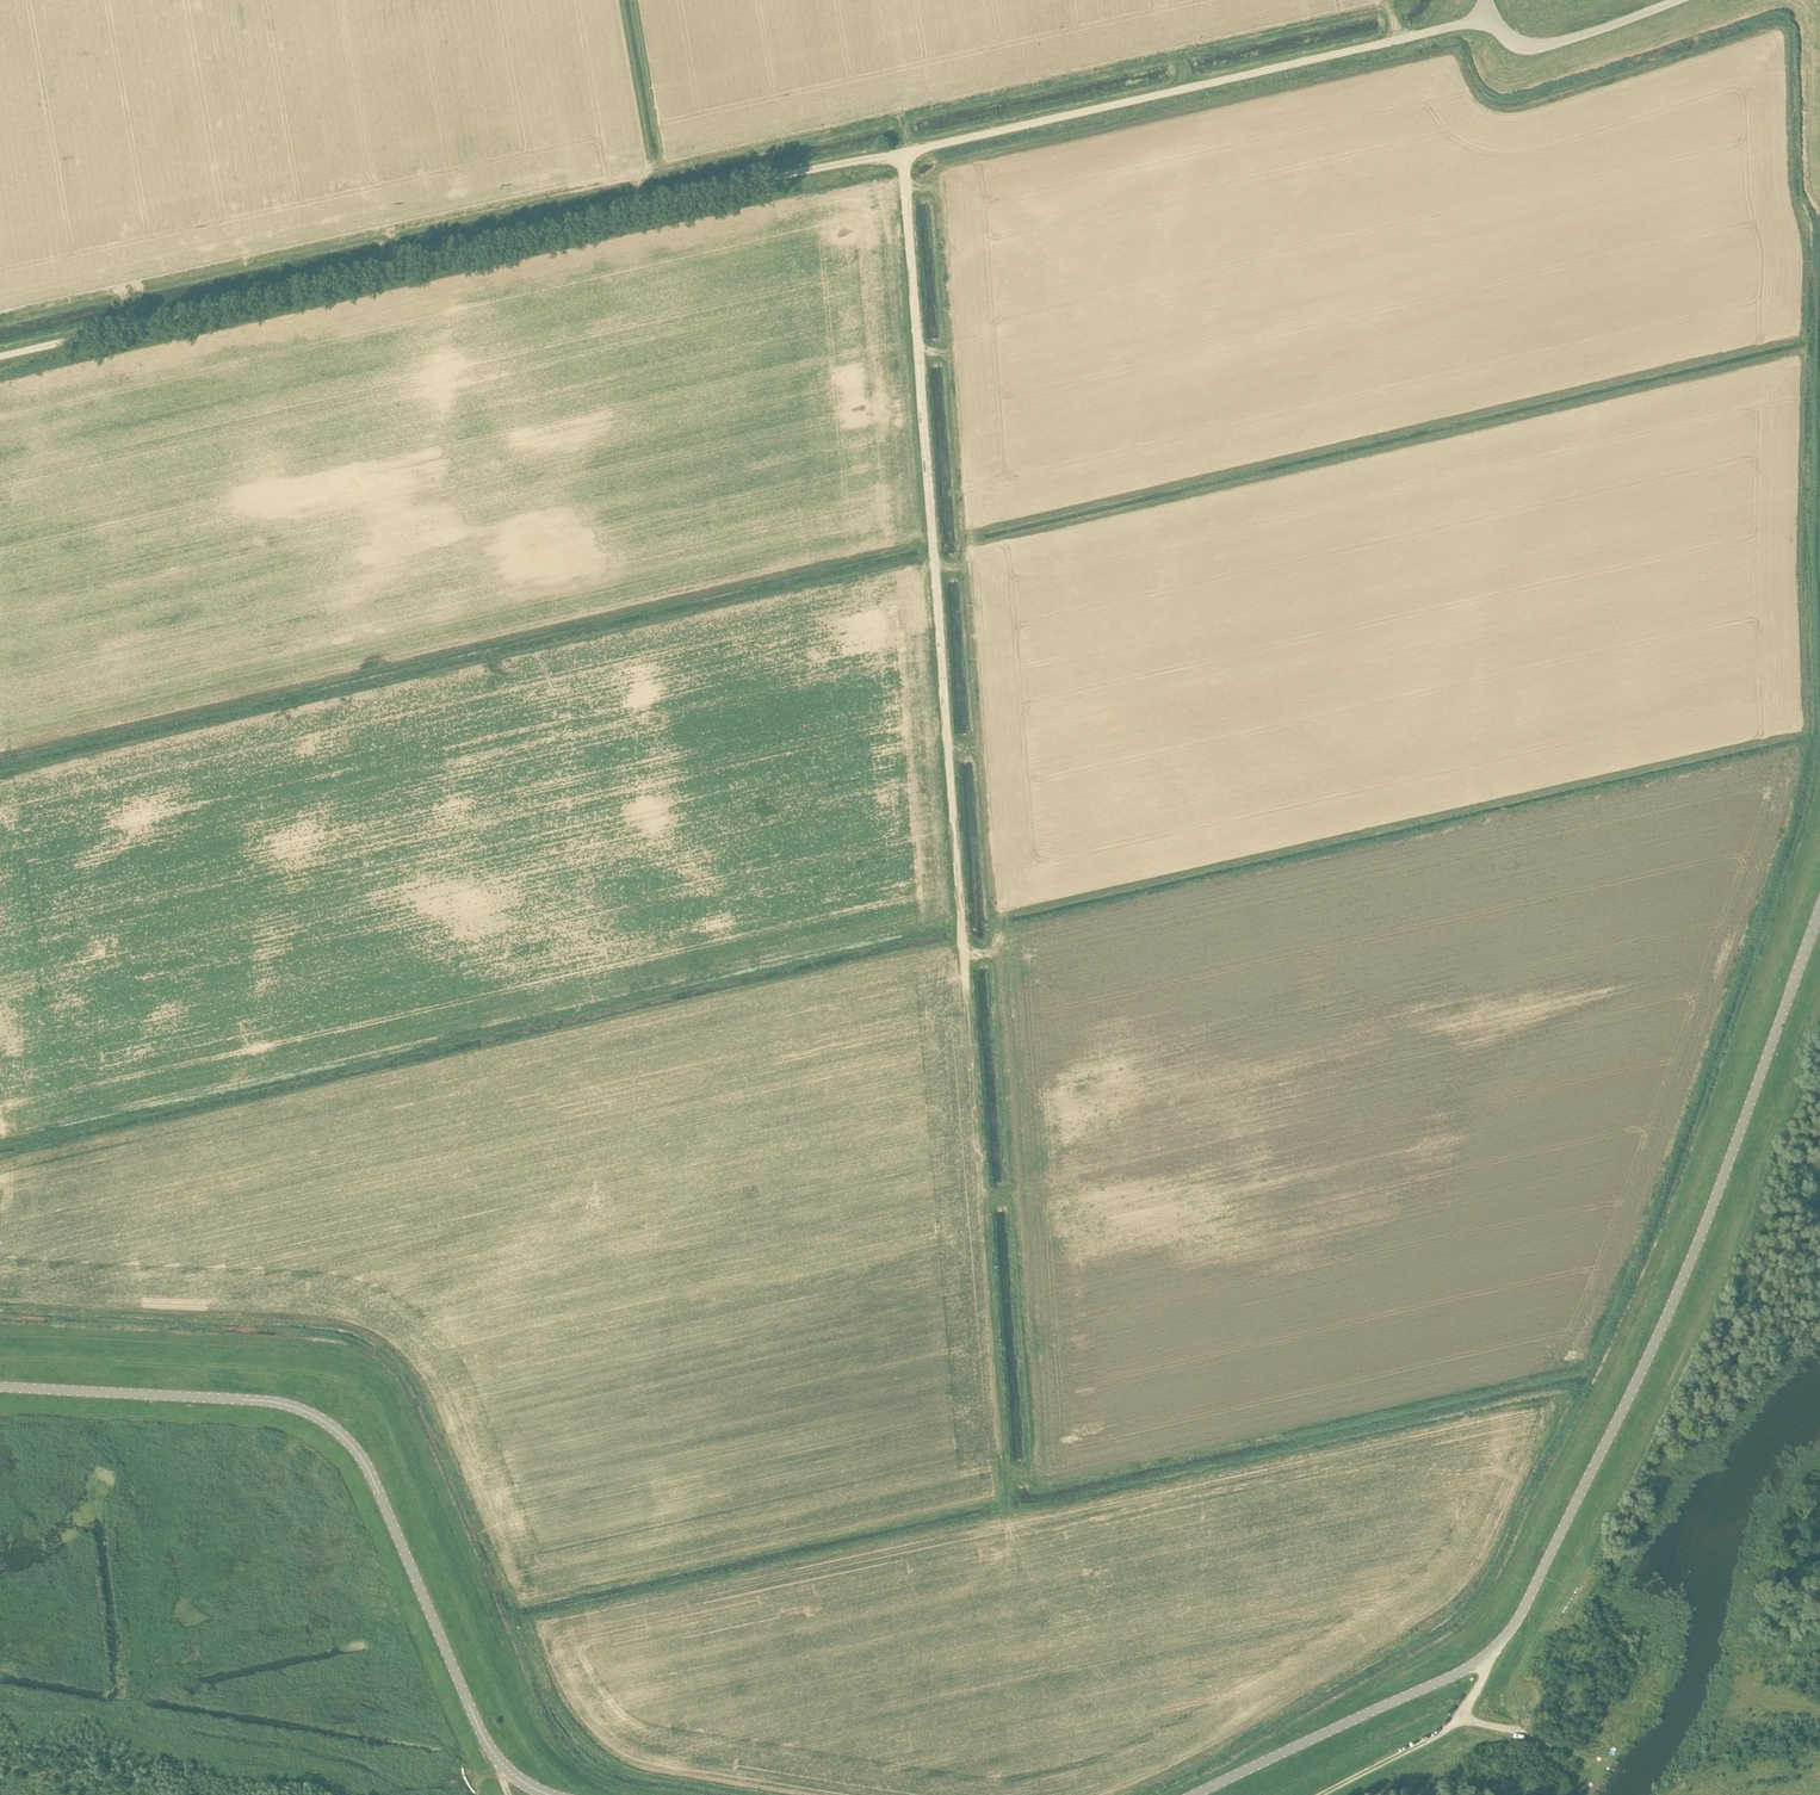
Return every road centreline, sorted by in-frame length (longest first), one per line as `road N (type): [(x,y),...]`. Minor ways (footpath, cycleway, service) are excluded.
road 1 (unclassified): [(1490,17),(0,354)]
road 2 (unclassified): [(1192,1794),(1467,1668),(1507,1633),(1640,1374),(1819,903)]
road 3 (unclassified): [(0,1384),(270,1400),(294,1405),(347,1437),(374,1474),(486,1745),(542,1790),(560,1794)]
road 4 (track): [(1320,1794),(1461,1719),(1488,1653)]
road 5 (unclassified): [(1668,0),(1532,48),(1510,42),(1490,17)]
road 6 (track): [(1461,1719),(1539,1737),(1587,1767)]

